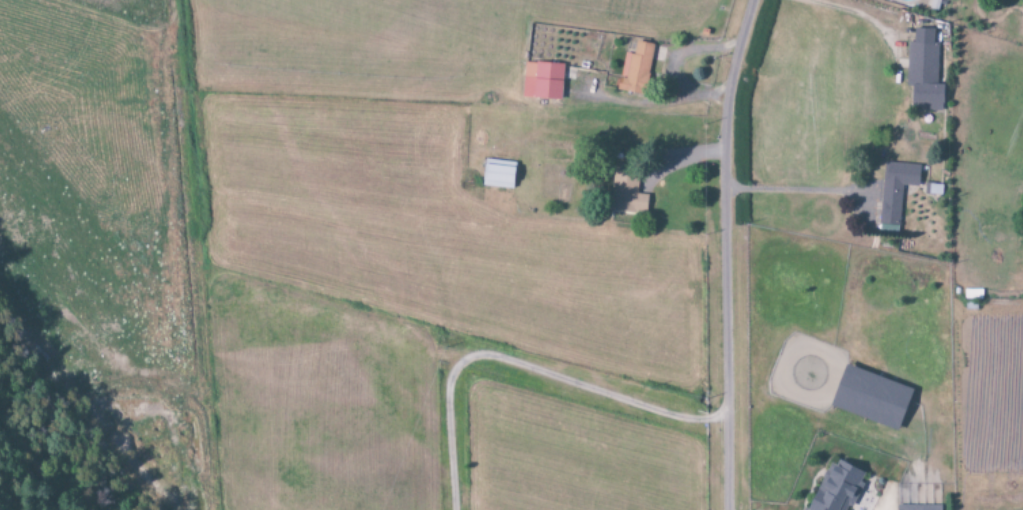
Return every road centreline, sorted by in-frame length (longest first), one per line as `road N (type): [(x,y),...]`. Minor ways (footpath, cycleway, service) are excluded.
road 1 (residential): [(726,509),(723,112),(755,0)]

